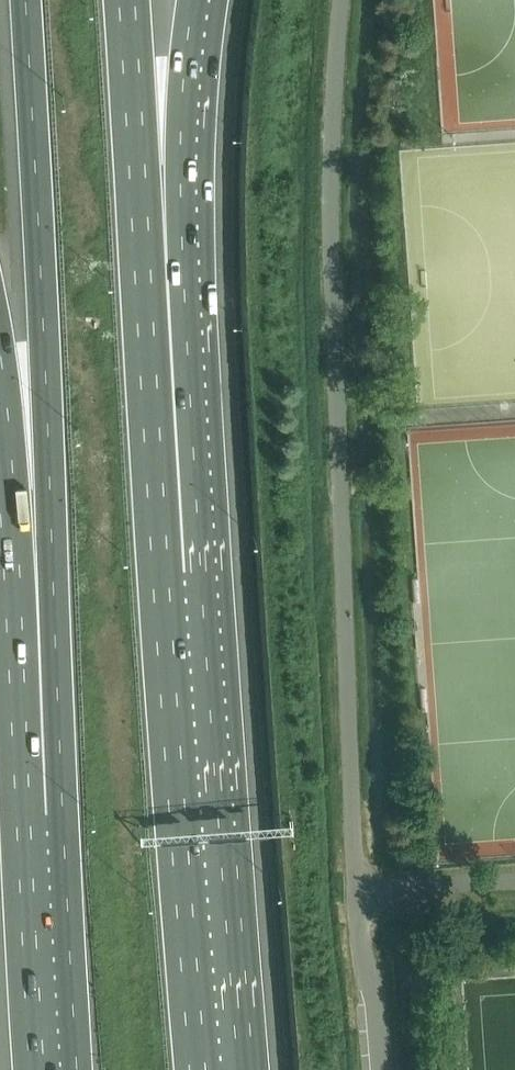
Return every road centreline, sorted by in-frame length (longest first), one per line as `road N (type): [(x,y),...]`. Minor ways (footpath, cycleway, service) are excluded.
road 1 (unclassified): [(354,890),(330,220),(342,0)]
road 2 (motorway): [(206,1069),(151,284)]
road 3 (motorway): [(25,0),(53,602)]
road 4 (motorway): [(53,602),(77,1069)]
road 5 (motorway): [(151,284),(193,0)]
road 6 (motorway): [(151,284),(125,0)]
road 7 (motorway): [(0,371),(53,602)]
road 8 (unclassified): [(383,1069),(354,890)]
road 9 (unclassified): [(514,881),(354,890)]

